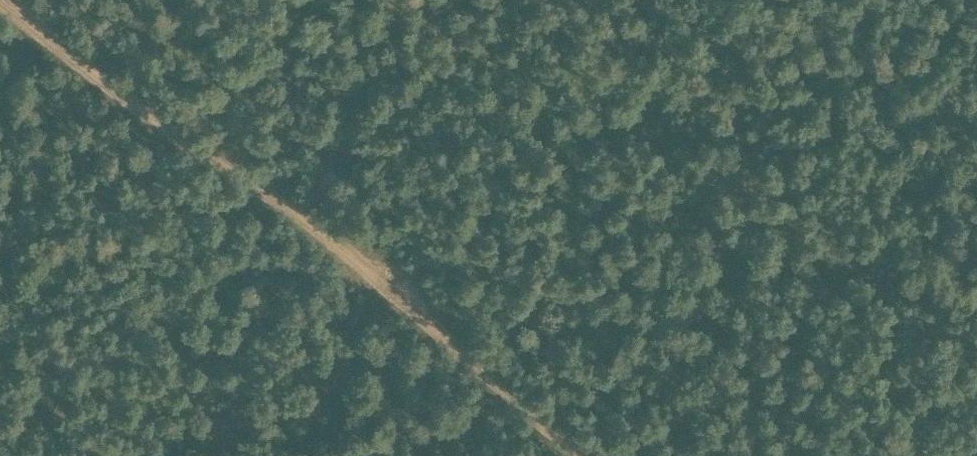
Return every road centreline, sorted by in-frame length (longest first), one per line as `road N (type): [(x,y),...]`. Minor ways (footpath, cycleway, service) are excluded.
road 1 (track): [(0,1),(220,170),(323,234),(582,455)]

